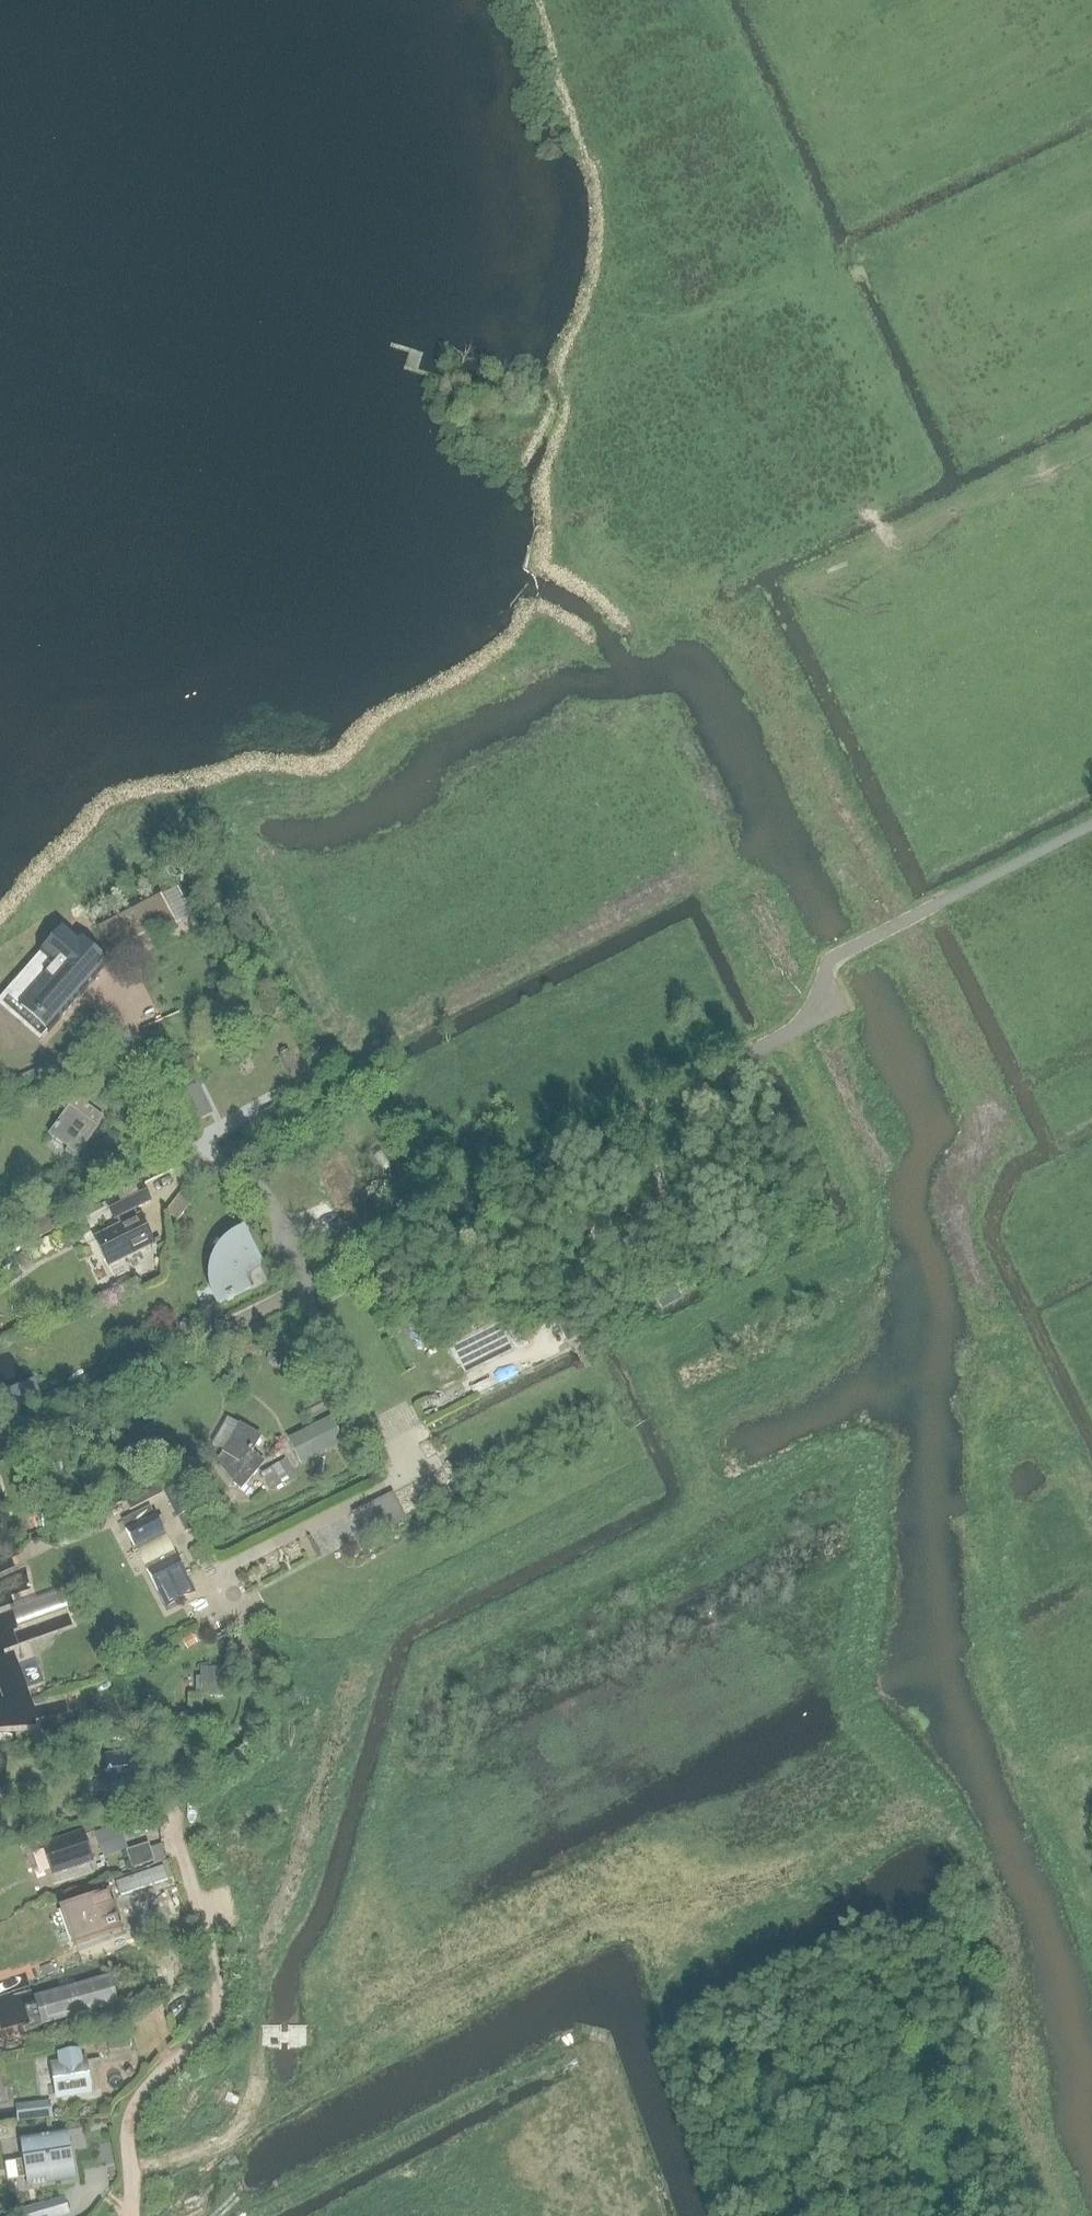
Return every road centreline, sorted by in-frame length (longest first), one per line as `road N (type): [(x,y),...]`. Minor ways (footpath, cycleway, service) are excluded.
road 1 (unclassified): [(1091,821),(842,951),(786,1035),(379,1245),(301,1275)]
road 2 (track): [(137,2215),(126,2132),(132,2102),(211,2019),(217,1983),(168,1806),(169,1769),(245,1714),(244,1635)]
road 3 (unclassified): [(301,1275),(315,1321),(395,1478),(233,1570),(212,1599),(211,1617)]
road 4 (unclassified): [(301,1275),(256,1182),(183,1156),(126,1038)]

